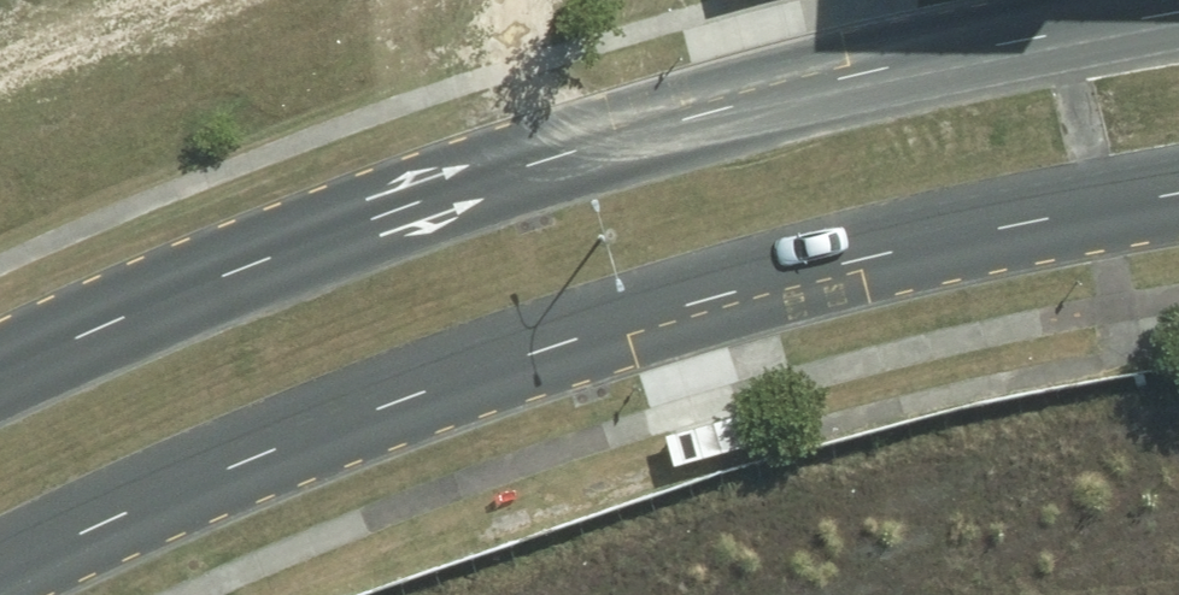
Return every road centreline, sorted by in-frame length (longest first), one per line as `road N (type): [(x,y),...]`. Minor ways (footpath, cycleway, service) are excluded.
road 1 (secondary): [(1178,196),(899,252),(563,344),(317,432),(0,578)]
road 2 (secondary): [(0,375),(305,241),(594,139),(1178,8)]

